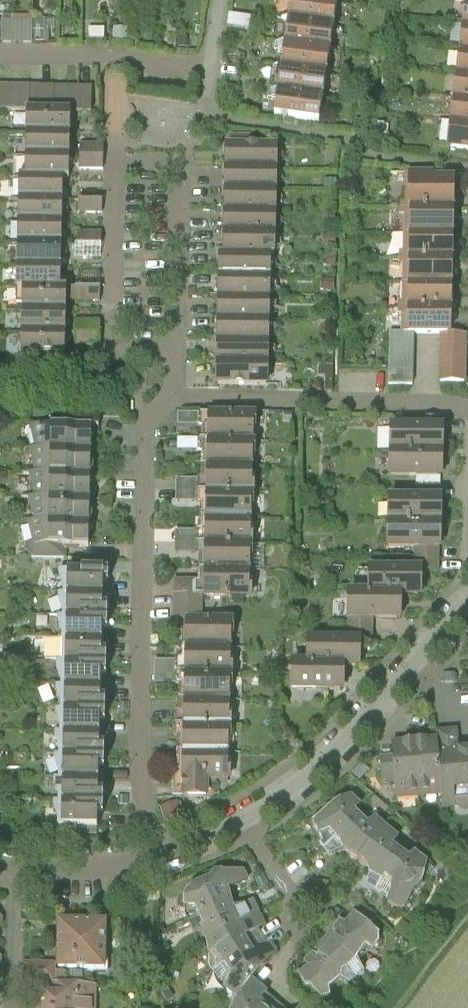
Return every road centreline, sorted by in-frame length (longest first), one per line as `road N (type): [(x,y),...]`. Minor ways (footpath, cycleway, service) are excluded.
road 1 (residential): [(173,398),(146,431),(139,725),(155,853)]
road 2 (residential): [(173,346),(180,165),(116,163),(110,344)]
road 3 (residential): [(467,409),(173,398)]
road 4 (residential): [(218,0),(208,70),(0,55)]
road 5 (residential): [(243,820),(330,756),(406,670)]
road 6 (residential): [(17,865),(10,1007)]
road 7 (residential): [(17,865),(102,867),(155,853)]

